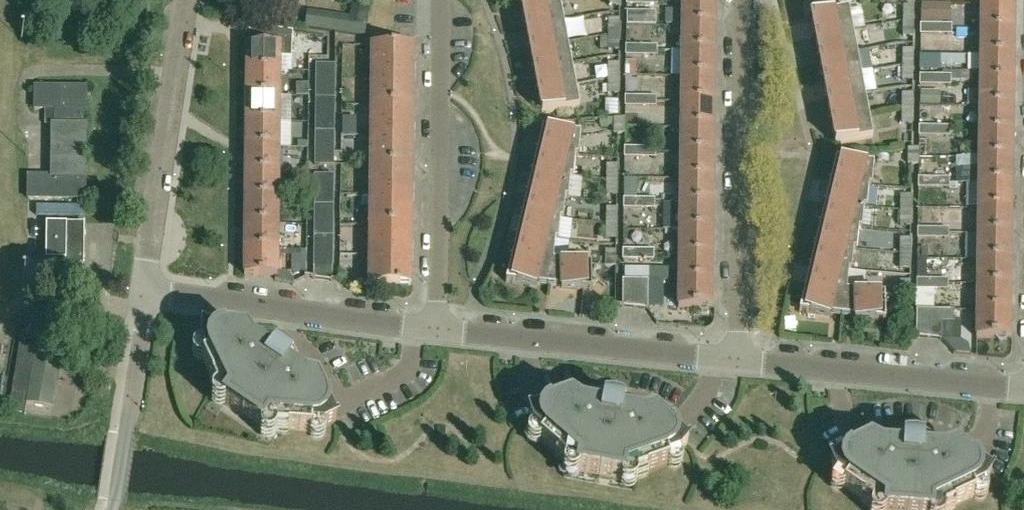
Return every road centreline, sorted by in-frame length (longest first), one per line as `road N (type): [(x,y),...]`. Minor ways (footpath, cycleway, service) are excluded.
road 1 (residential): [(733,360),(740,313),(738,0)]
road 2 (residential): [(435,330),(439,0)]
road 3 (residential): [(733,360),(435,330)]
road 4 (residential): [(144,295),(187,0)]
road 5 (residential): [(435,330),(144,295)]
road 6 (residential): [(1023,388),(733,360)]
road 7 (residential): [(114,500),(144,295)]

